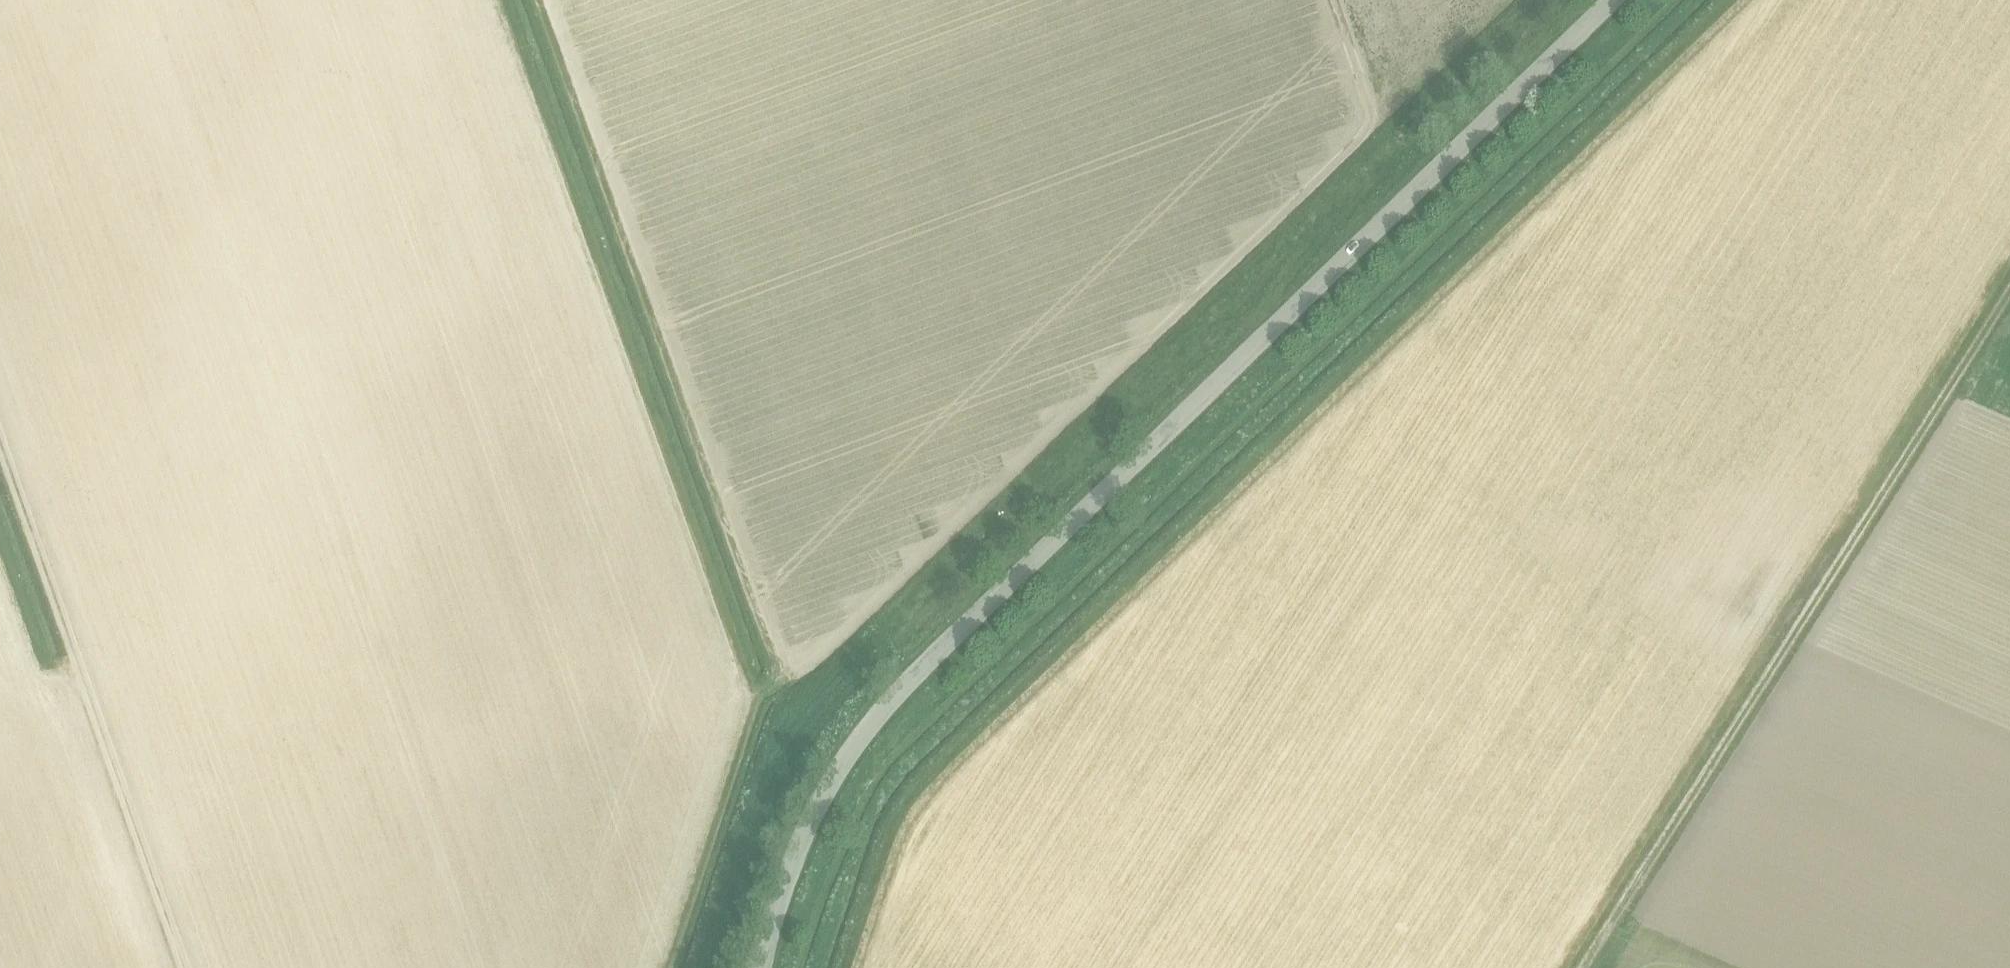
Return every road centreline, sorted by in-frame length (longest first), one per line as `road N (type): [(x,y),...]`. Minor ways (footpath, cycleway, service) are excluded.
road 1 (unclassified): [(761,949),(850,741),(1145,447),(1617,0)]

